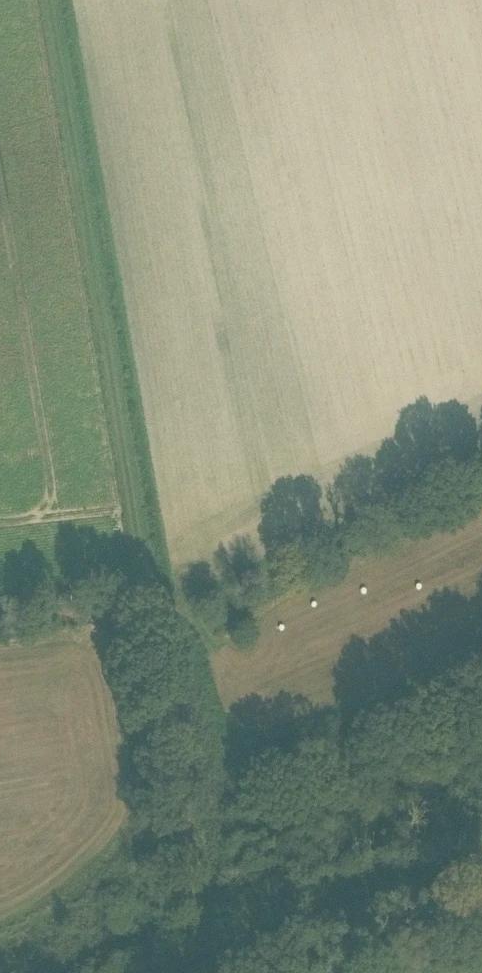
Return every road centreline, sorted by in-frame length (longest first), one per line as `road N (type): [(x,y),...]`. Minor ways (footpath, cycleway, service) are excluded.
road 1 (track): [(50,0),(155,605)]
road 2 (track): [(0,627),(155,605),(250,577),(481,469)]

